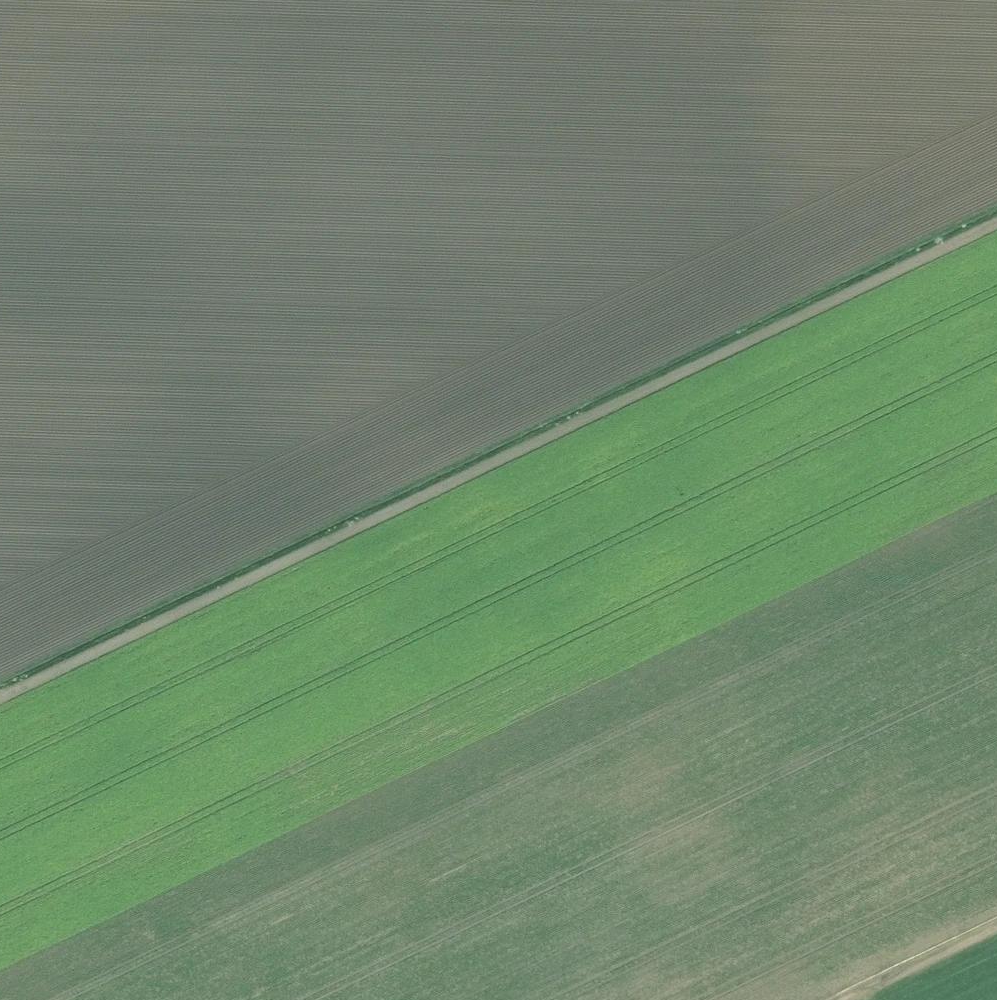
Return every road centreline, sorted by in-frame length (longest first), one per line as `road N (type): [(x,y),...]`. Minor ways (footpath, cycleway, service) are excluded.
road 1 (track): [(996,933),(856,999)]

